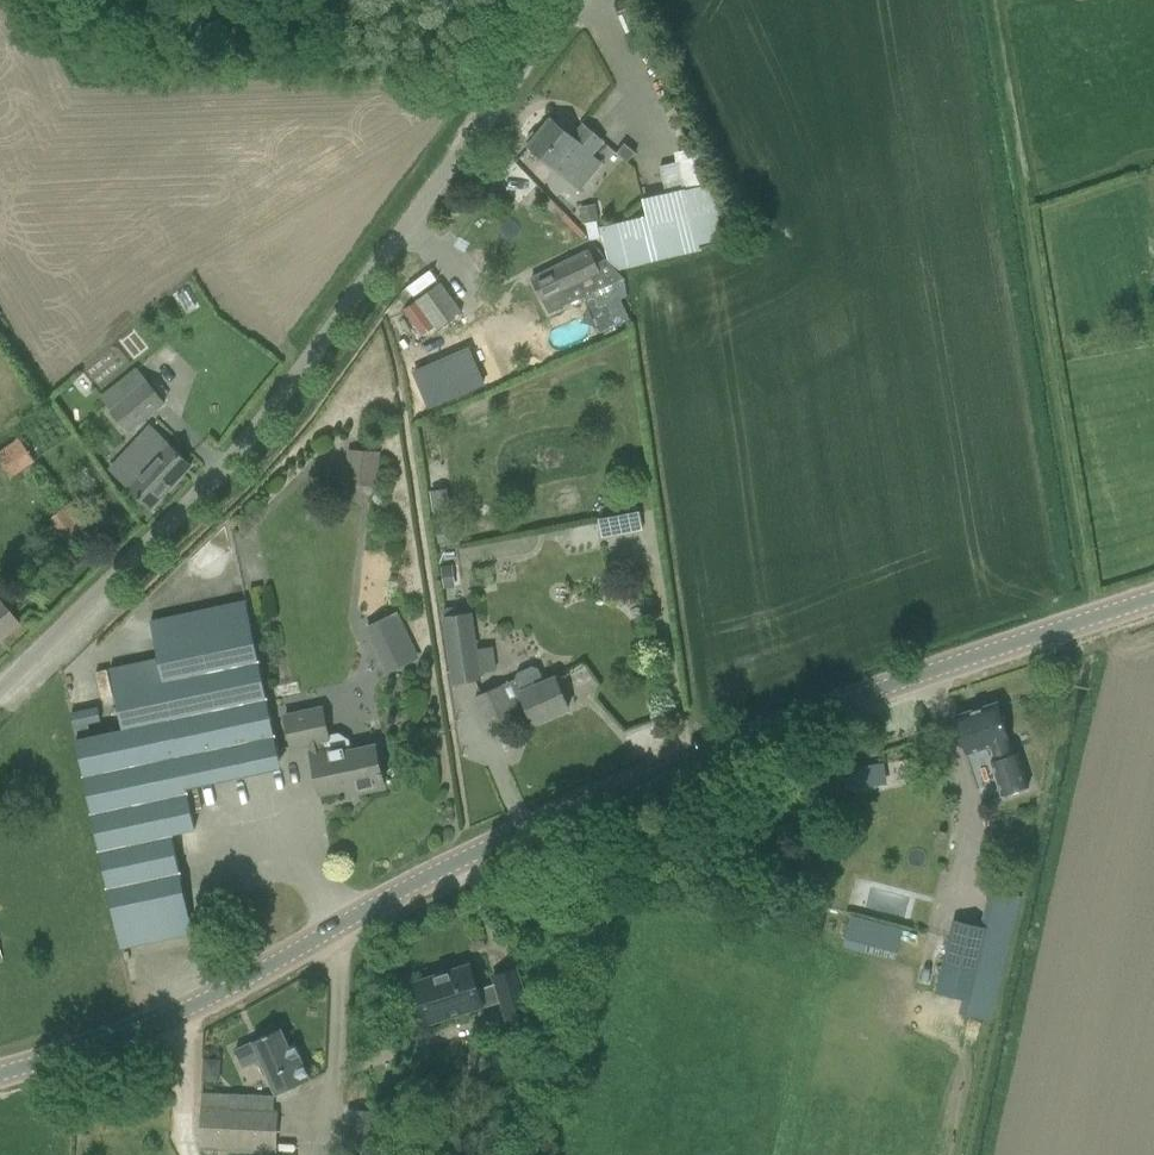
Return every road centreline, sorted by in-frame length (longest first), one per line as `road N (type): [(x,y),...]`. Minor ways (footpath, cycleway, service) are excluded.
road 1 (tertiary): [(0,1073),(140,1034),(411,888),(719,748),(1153,600)]
road 2 (unclassified): [(0,685),(247,443),(572,0)]

